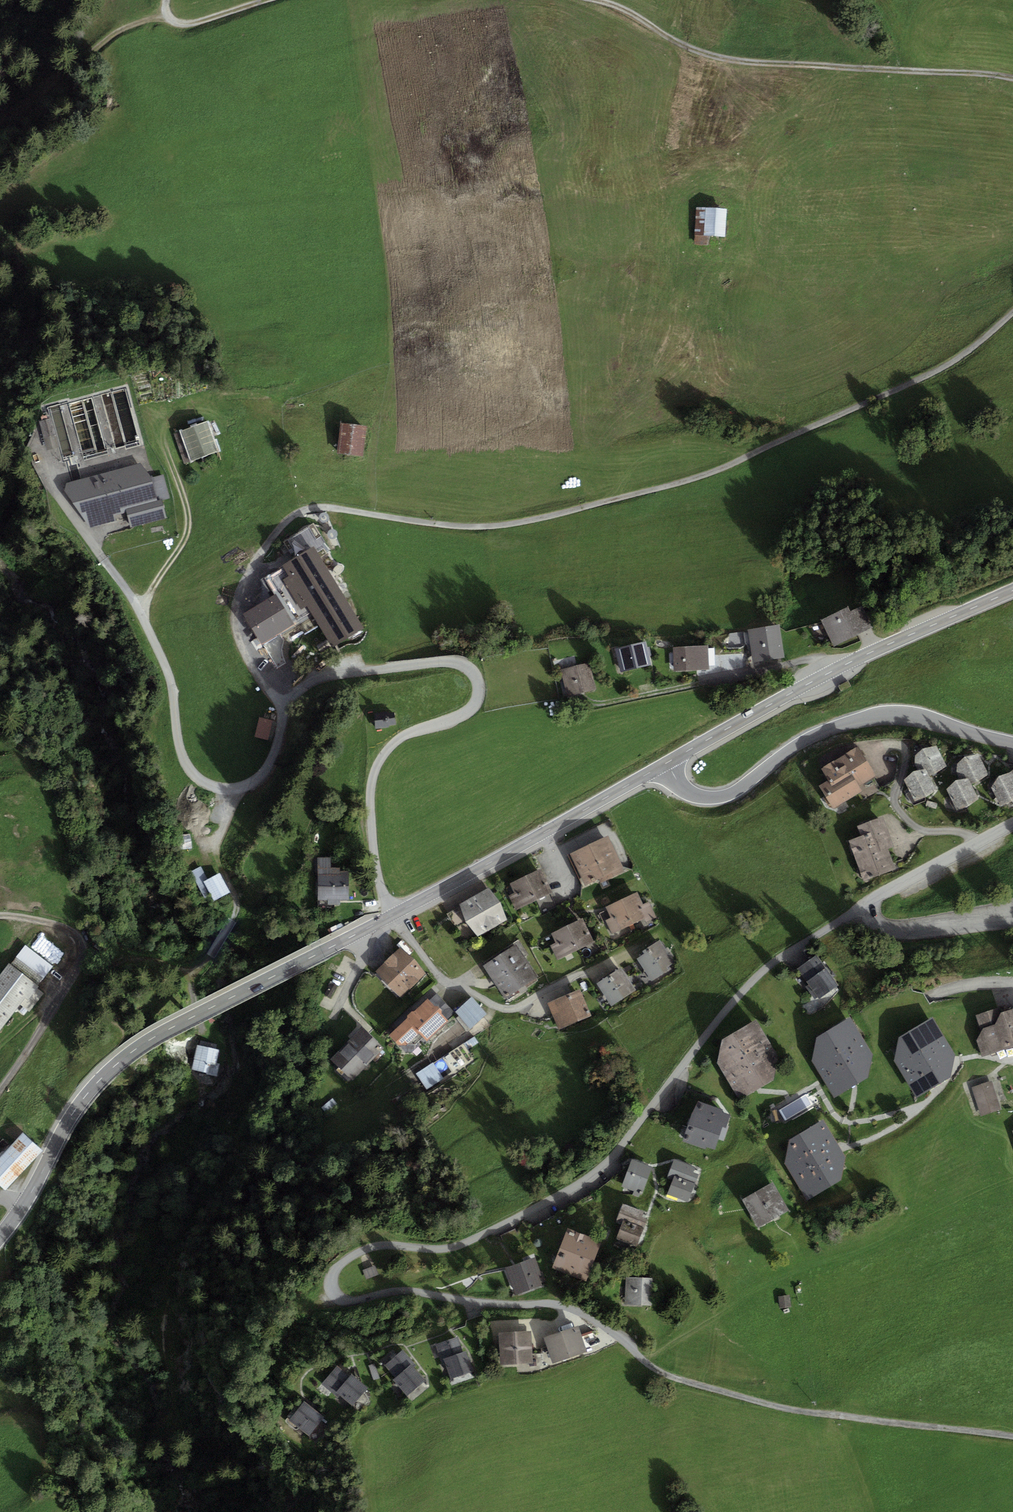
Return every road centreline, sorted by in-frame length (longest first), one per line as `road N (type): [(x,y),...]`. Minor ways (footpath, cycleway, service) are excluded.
road 1 (residential): [(633,1342),(565,1307),(405,1291),(347,1301),(332,1290),(332,1276),(370,1248),(454,1248),(574,1187),(612,1159),(758,977),(865,905)]
road 2 (track): [(1012,314),(953,361),(727,469),(523,521),(388,515)]
road 3 (tertiary): [(0,1237),(73,1115),(115,1065),(167,1030),(392,915)]
road 4 (residential): [(392,915),(377,876),(372,779),(400,737),(472,710),(477,678),(461,663),(443,661),(333,675),(284,695)]
road 5 (track): [(1012,79),(737,62),(684,46),(598,0)]
road 6 (track): [(1012,1436),(788,1408),(683,1381),(633,1342)]
road 7 (tertiary): [(666,764),(864,656),(1012,592)]
road 8 (unclassified): [(666,764),(680,786),(707,798),(728,796),(806,740),(860,719),(908,716),(1012,742)]
road 9 (track): [(233,789),(217,852),(238,902),(208,961),(189,968),(126,959),(42,1029)]
road 10 (tertiary): [(392,915),(666,764)]
road 11 (residential): [(628,954),(509,1009),(442,979),(392,915)]
road 12 (track): [(167,13),(104,40),(21,113),(0,119)]
road 13 (track): [(166,446),(188,528),(142,612)]
road 14 (residential): [(1012,825),(865,905)]
road 15 (residential): [(865,905),(876,922),(903,929),(1012,922)]
road 16 (track): [(268,0),(190,23),(171,21),(167,0)]

